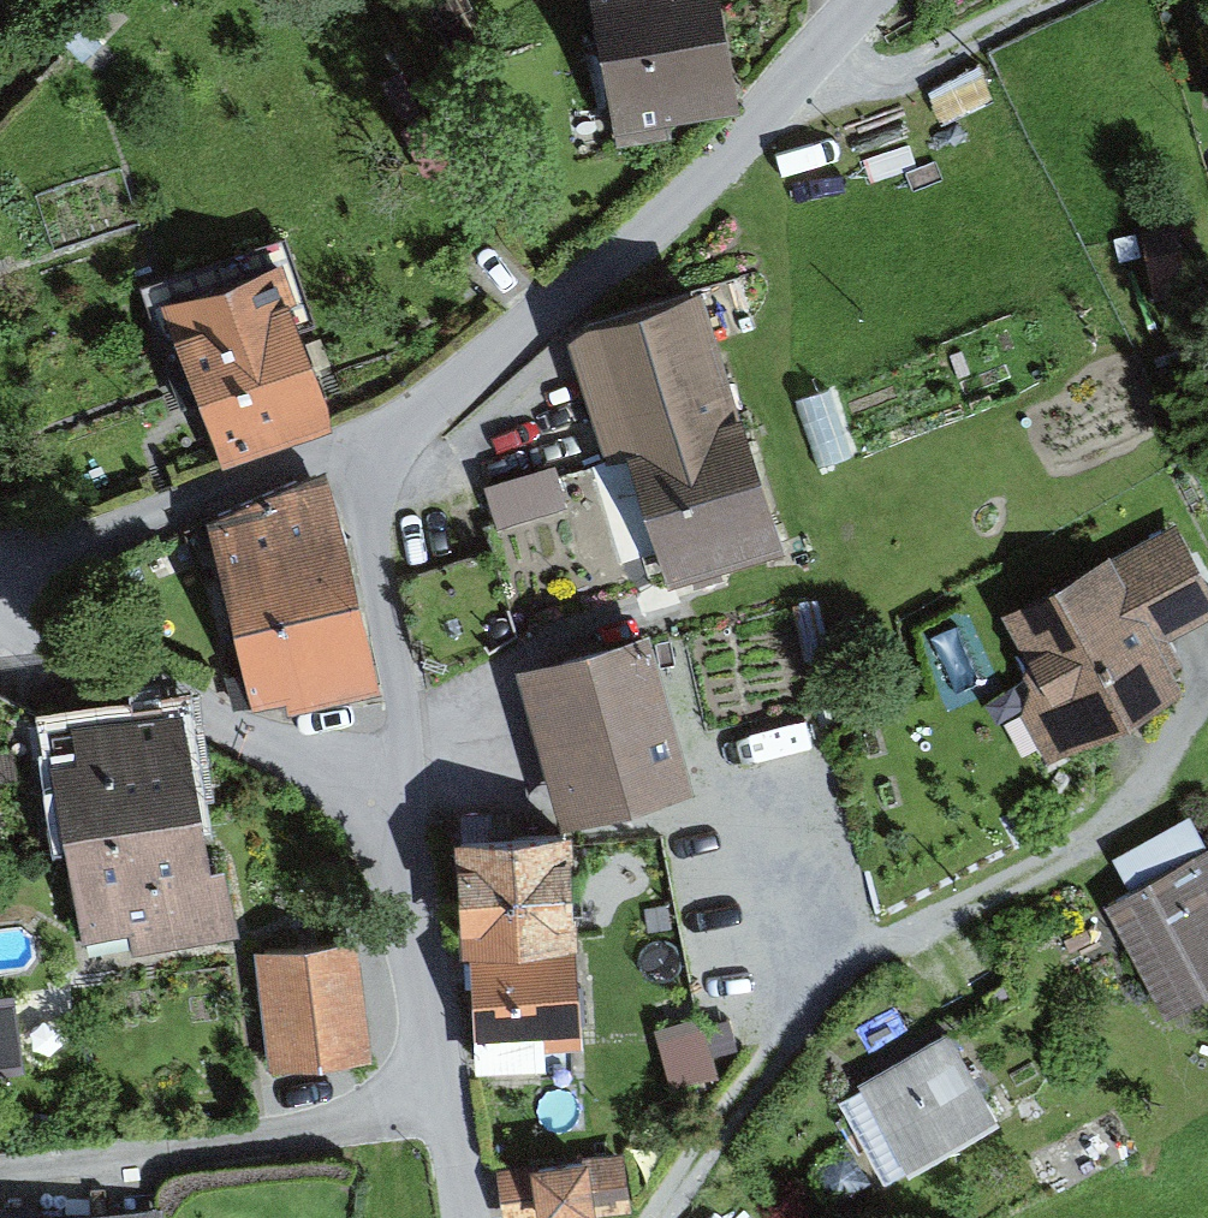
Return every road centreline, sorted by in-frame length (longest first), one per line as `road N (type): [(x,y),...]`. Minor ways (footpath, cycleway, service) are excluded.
road 1 (unclassified): [(781,99),(652,234),(362,451)]
road 2 (residential): [(397,814),(227,721),(2,565)]
road 3 (unclassified): [(397,814),(467,1217)]
road 4 (residential): [(362,451),(298,479),(2,565)]
road 5 (unclassified): [(362,451),(389,648),(397,814)]
road 6 (residential): [(781,99),(1035,0)]
road 7 (unclassified): [(865,0),(781,99)]

